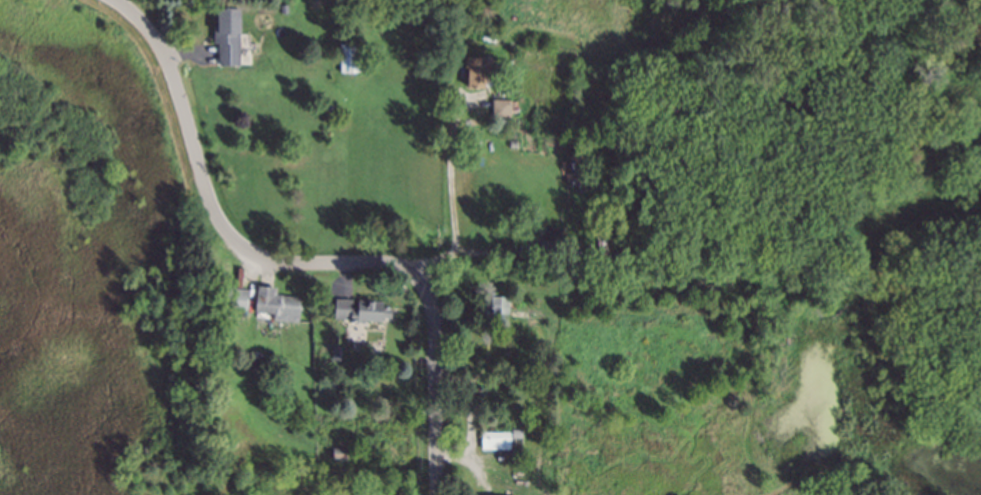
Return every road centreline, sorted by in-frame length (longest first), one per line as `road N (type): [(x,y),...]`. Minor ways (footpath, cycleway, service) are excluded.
road 1 (residential): [(116,0),(168,57),(217,216),(235,239),(283,262),(380,261),(408,269),(423,288),(434,494)]

